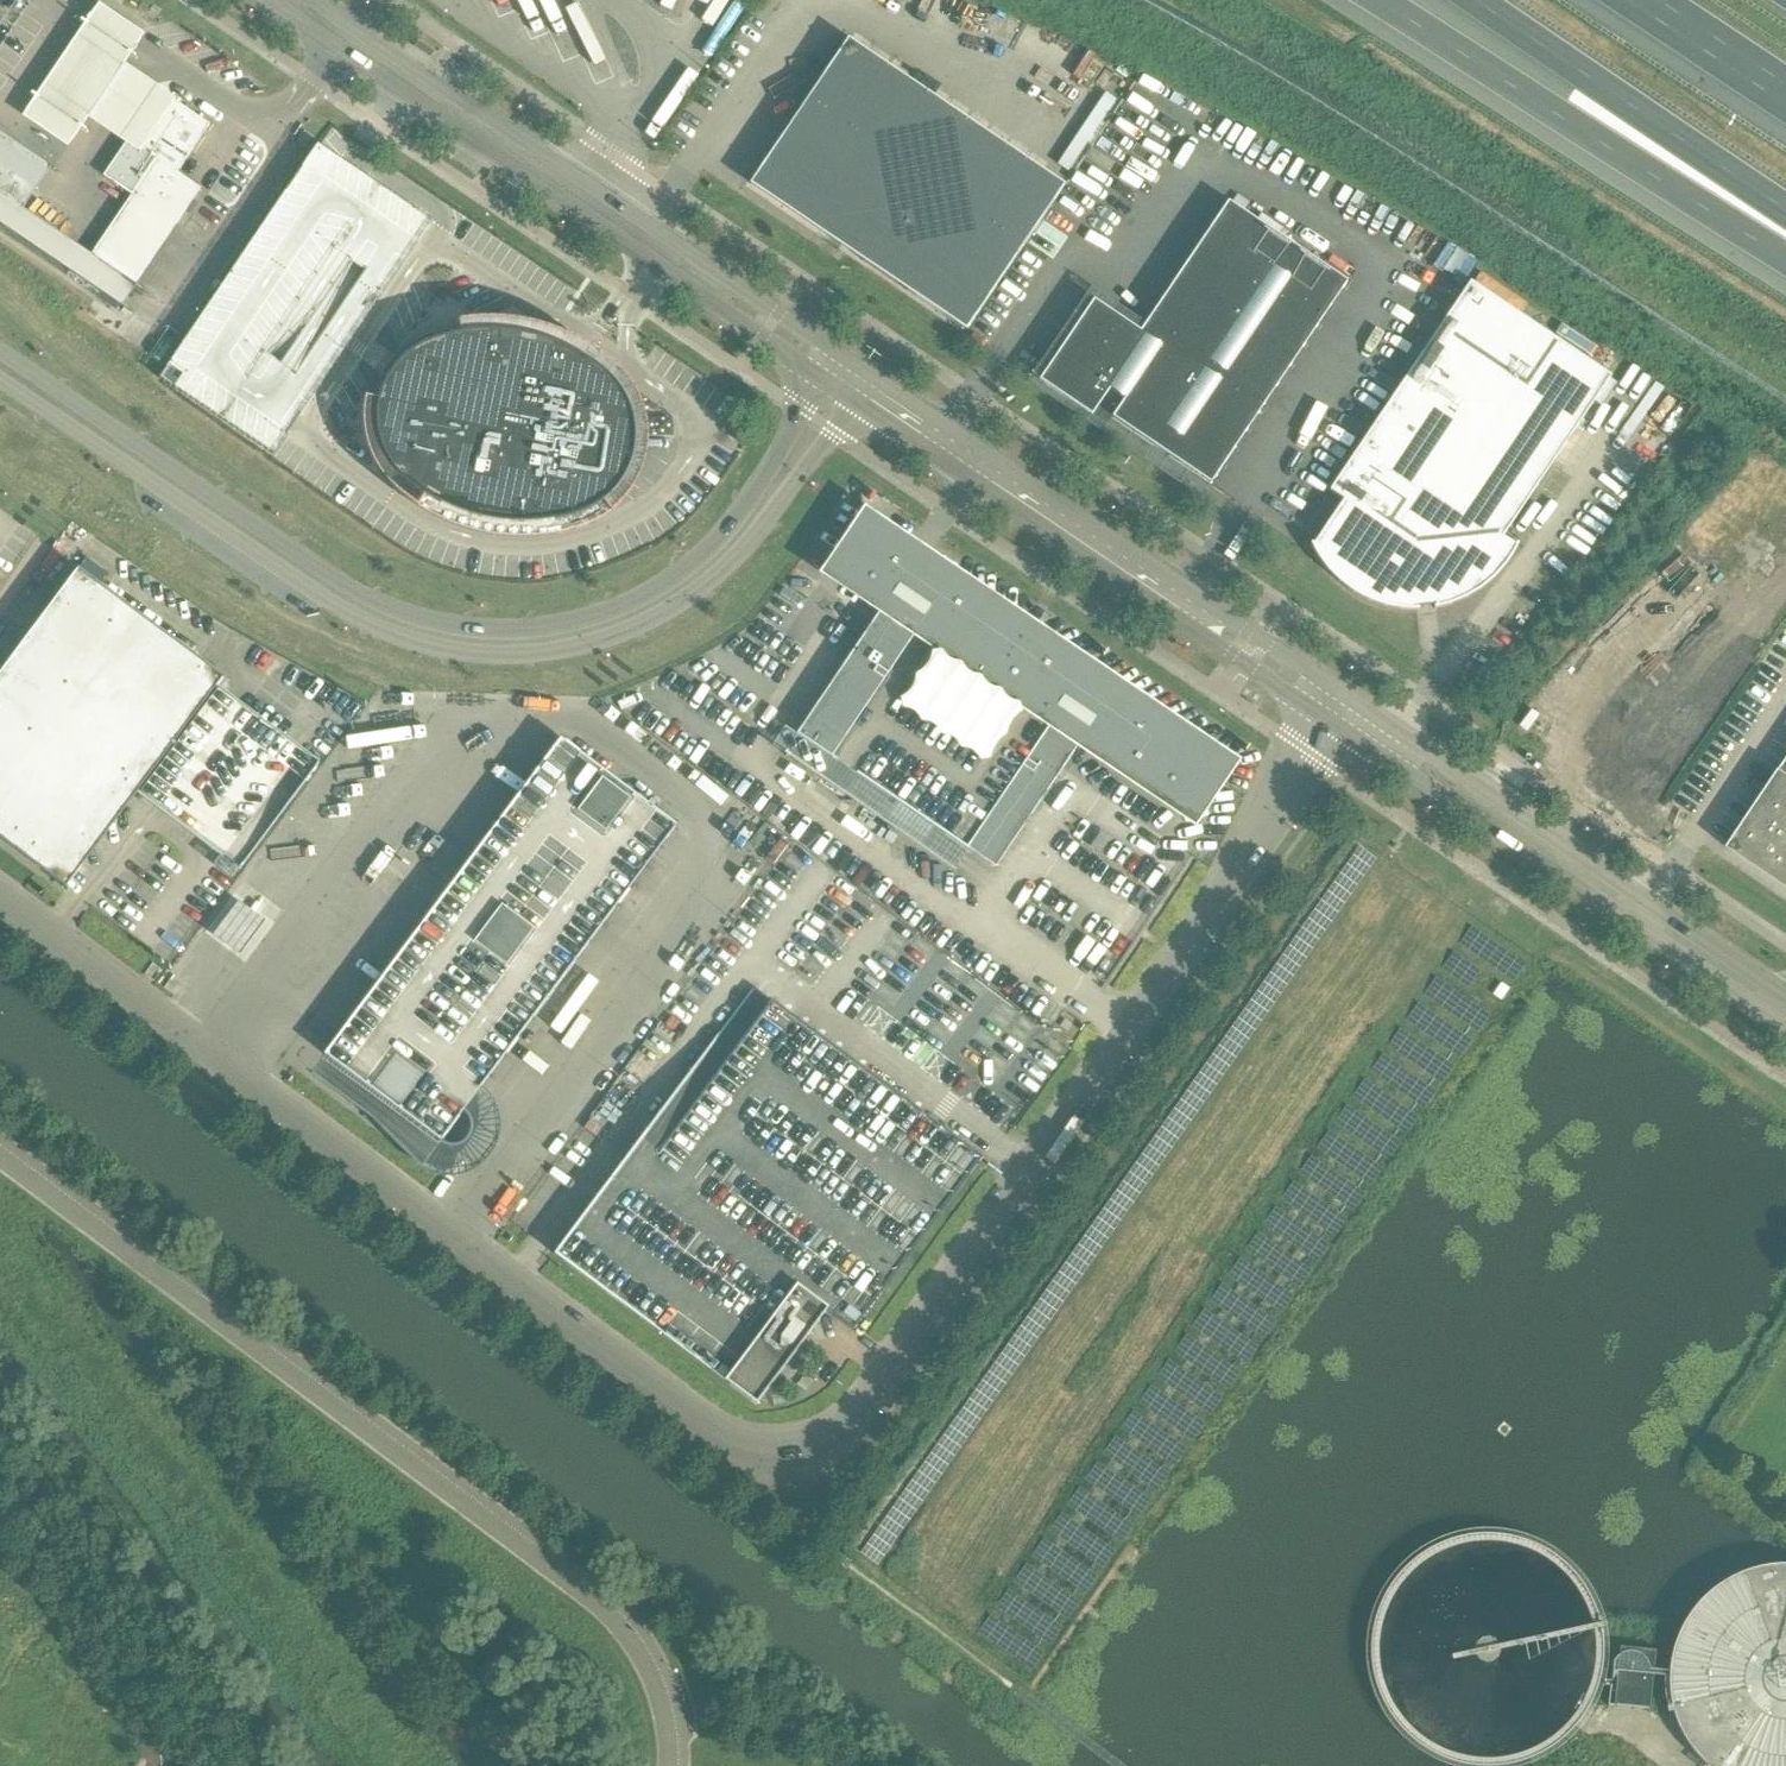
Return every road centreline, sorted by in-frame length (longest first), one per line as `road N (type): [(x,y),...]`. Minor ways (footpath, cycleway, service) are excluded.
road 1 (unclassified): [(1348,719),(846,1435),(803,1459),(755,1453),(0,896)]
road 2 (secondary): [(852,384),(769,511),(712,577),(665,612),(574,646),(477,648),(375,621),(0,362)]
road 3 (tertiary): [(284,0),(852,384)]
road 4 (tertiary): [(1348,719),(852,384)]
road 5 (tertiary): [(1785,1015),(1348,719)]
road 6 (motorway): [(1376,0),(1558,115),(1785,237)]
road 7 (motorway): [(1475,0),(1785,208)]
road 8 (motorway): [(1642,0),(1785,95)]

